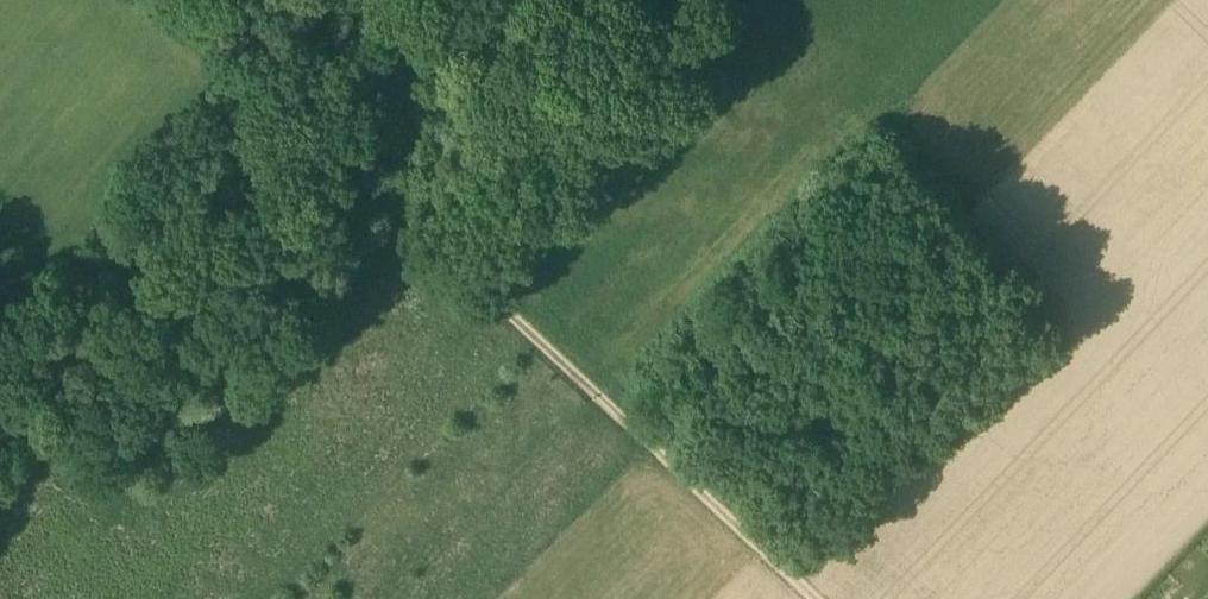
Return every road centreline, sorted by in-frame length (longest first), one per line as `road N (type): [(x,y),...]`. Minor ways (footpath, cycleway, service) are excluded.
road 1 (track): [(819,598),(459,258),(294,113)]
road 2 (track): [(1068,311),(809,590)]
road 3 (track): [(294,113),(153,0)]

